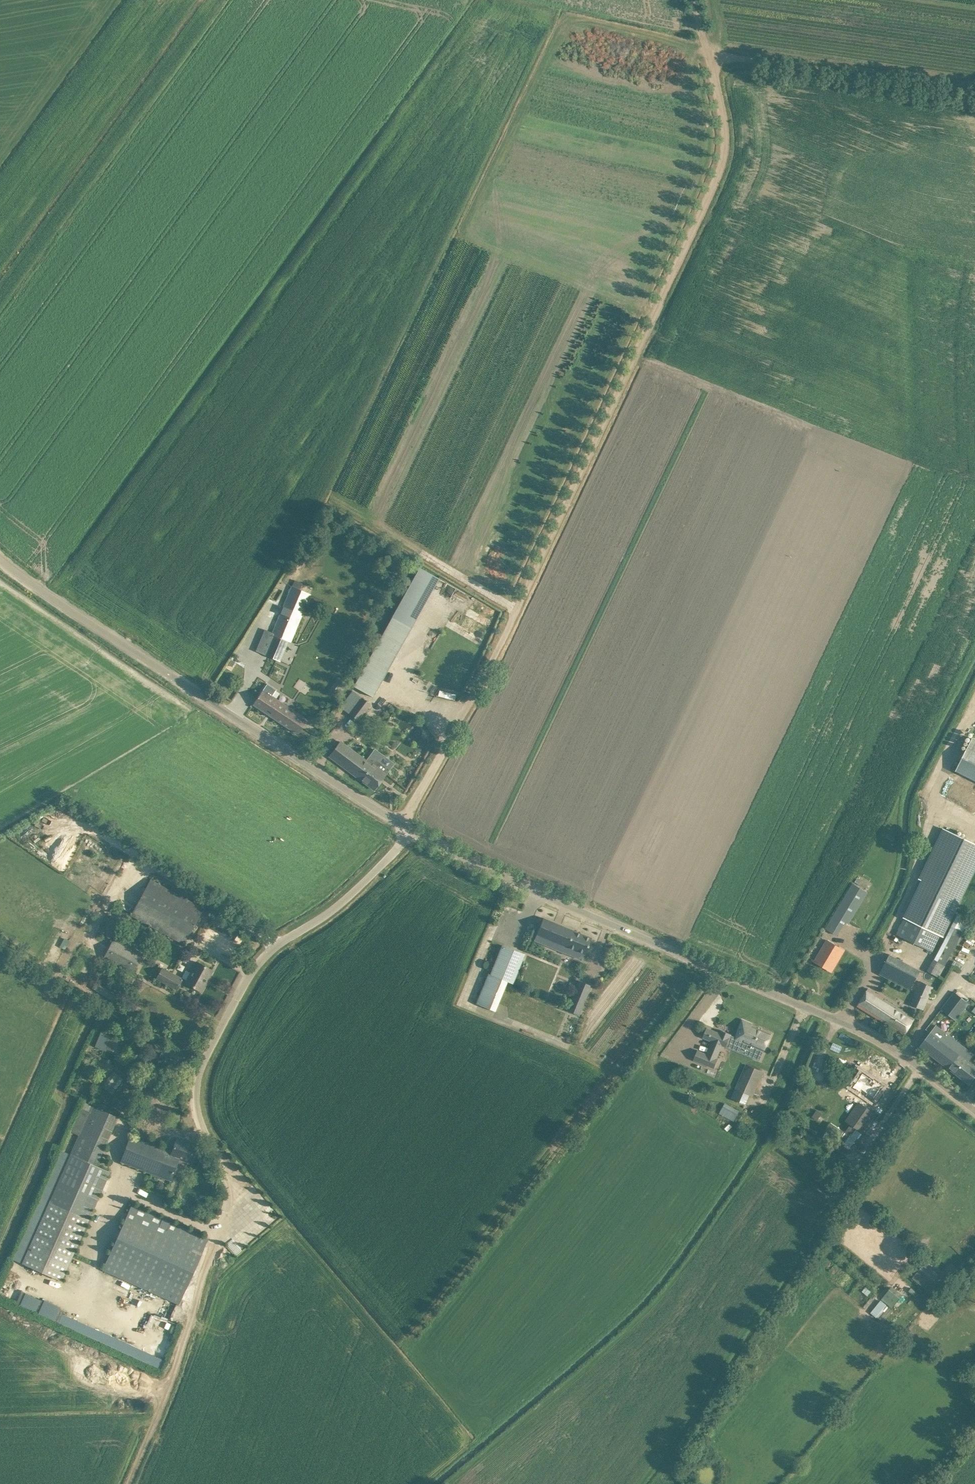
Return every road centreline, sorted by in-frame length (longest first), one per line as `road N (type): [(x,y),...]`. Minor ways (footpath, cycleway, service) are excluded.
road 1 (track): [(400,823),(508,644),(713,196),(728,121),(708,55)]
road 2 (unclassified): [(974,1112),(837,1026),(411,831)]
road 3 (unclassified): [(411,831),(0,568)]
road 4 (unclassified): [(226,1211),(225,1180),(195,1106),(203,1062),(249,972),(346,903),(411,831)]
road 5 (track): [(128,1483),(226,1211)]
road 6 (track): [(708,55),(974,90)]

